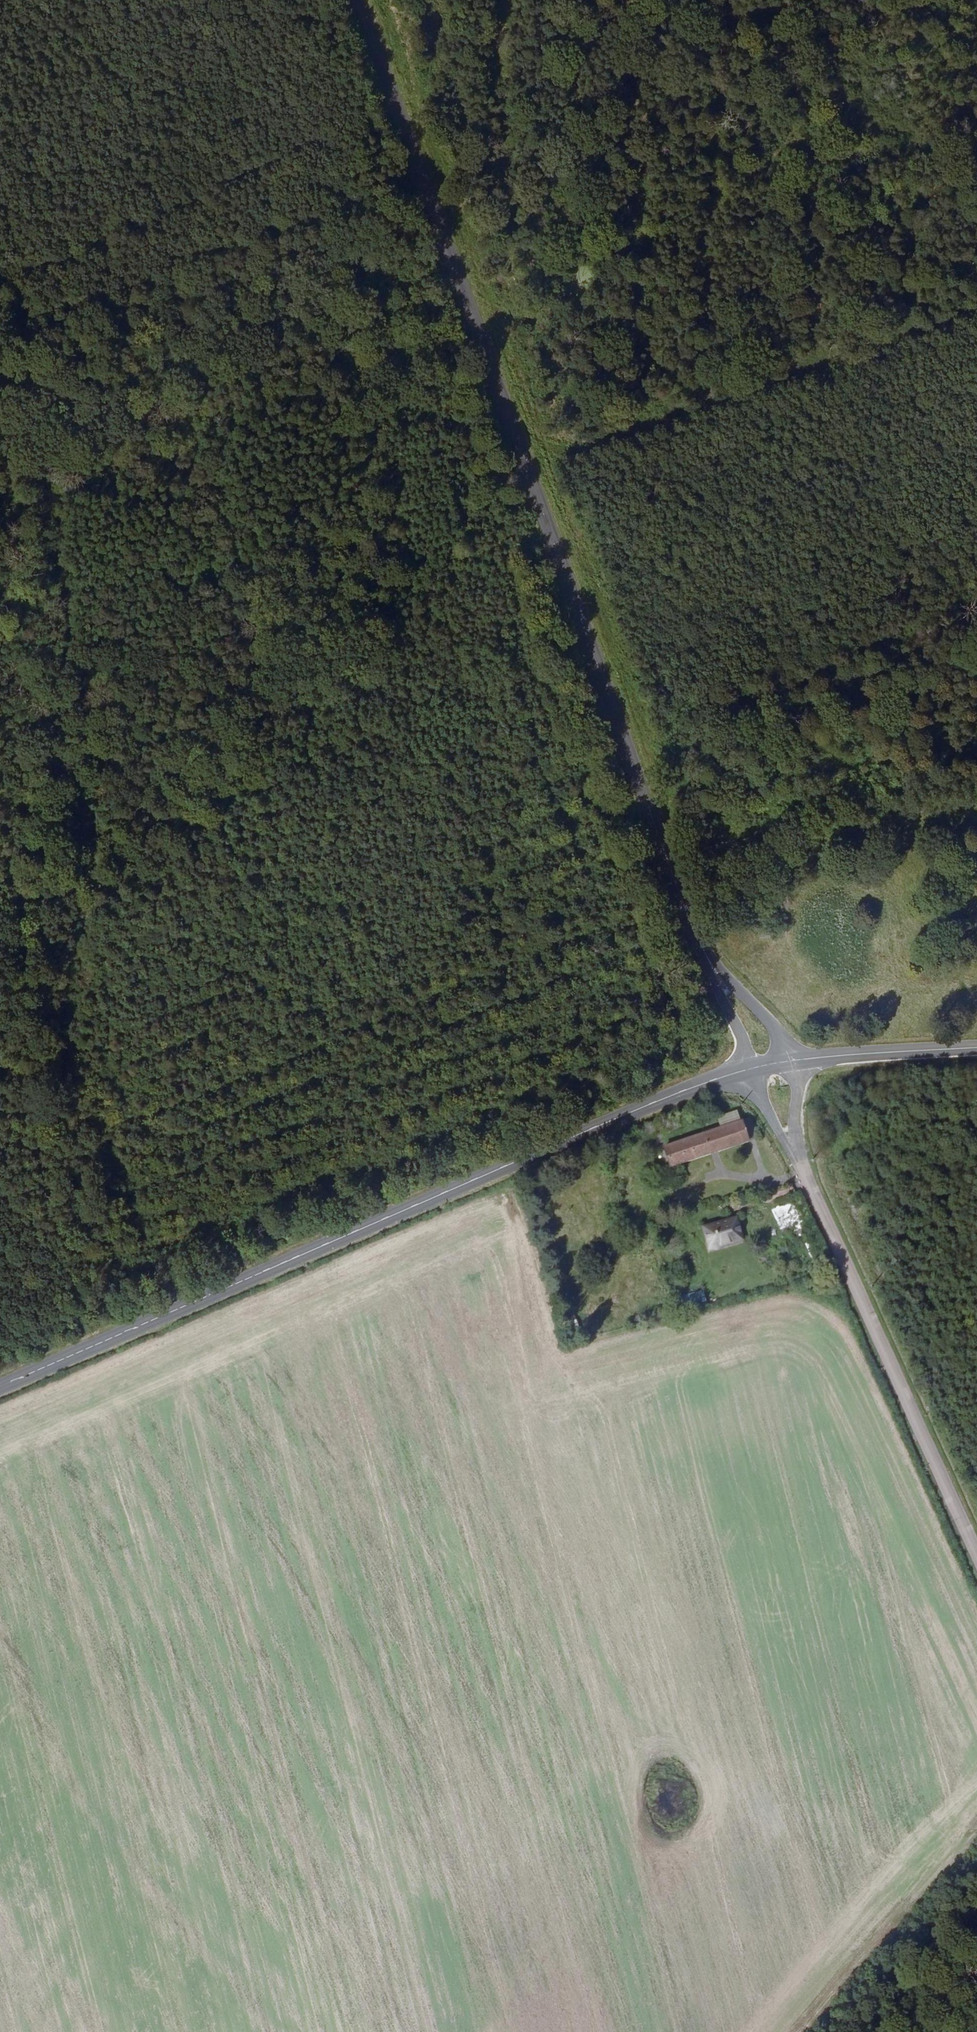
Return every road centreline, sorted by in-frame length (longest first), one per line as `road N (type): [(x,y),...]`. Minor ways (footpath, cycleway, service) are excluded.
road 1 (tertiary): [(711,965),(660,854),(533,457),(370,0)]
road 2 (secondary): [(0,1389),(677,1092),(748,1070)]
road 3 (tertiary): [(976,1553),(795,1154)]
road 4 (secondary): [(793,1060),(976,1047)]
road 5 (tertiary): [(793,1060),(779,1032),(711,965)]

